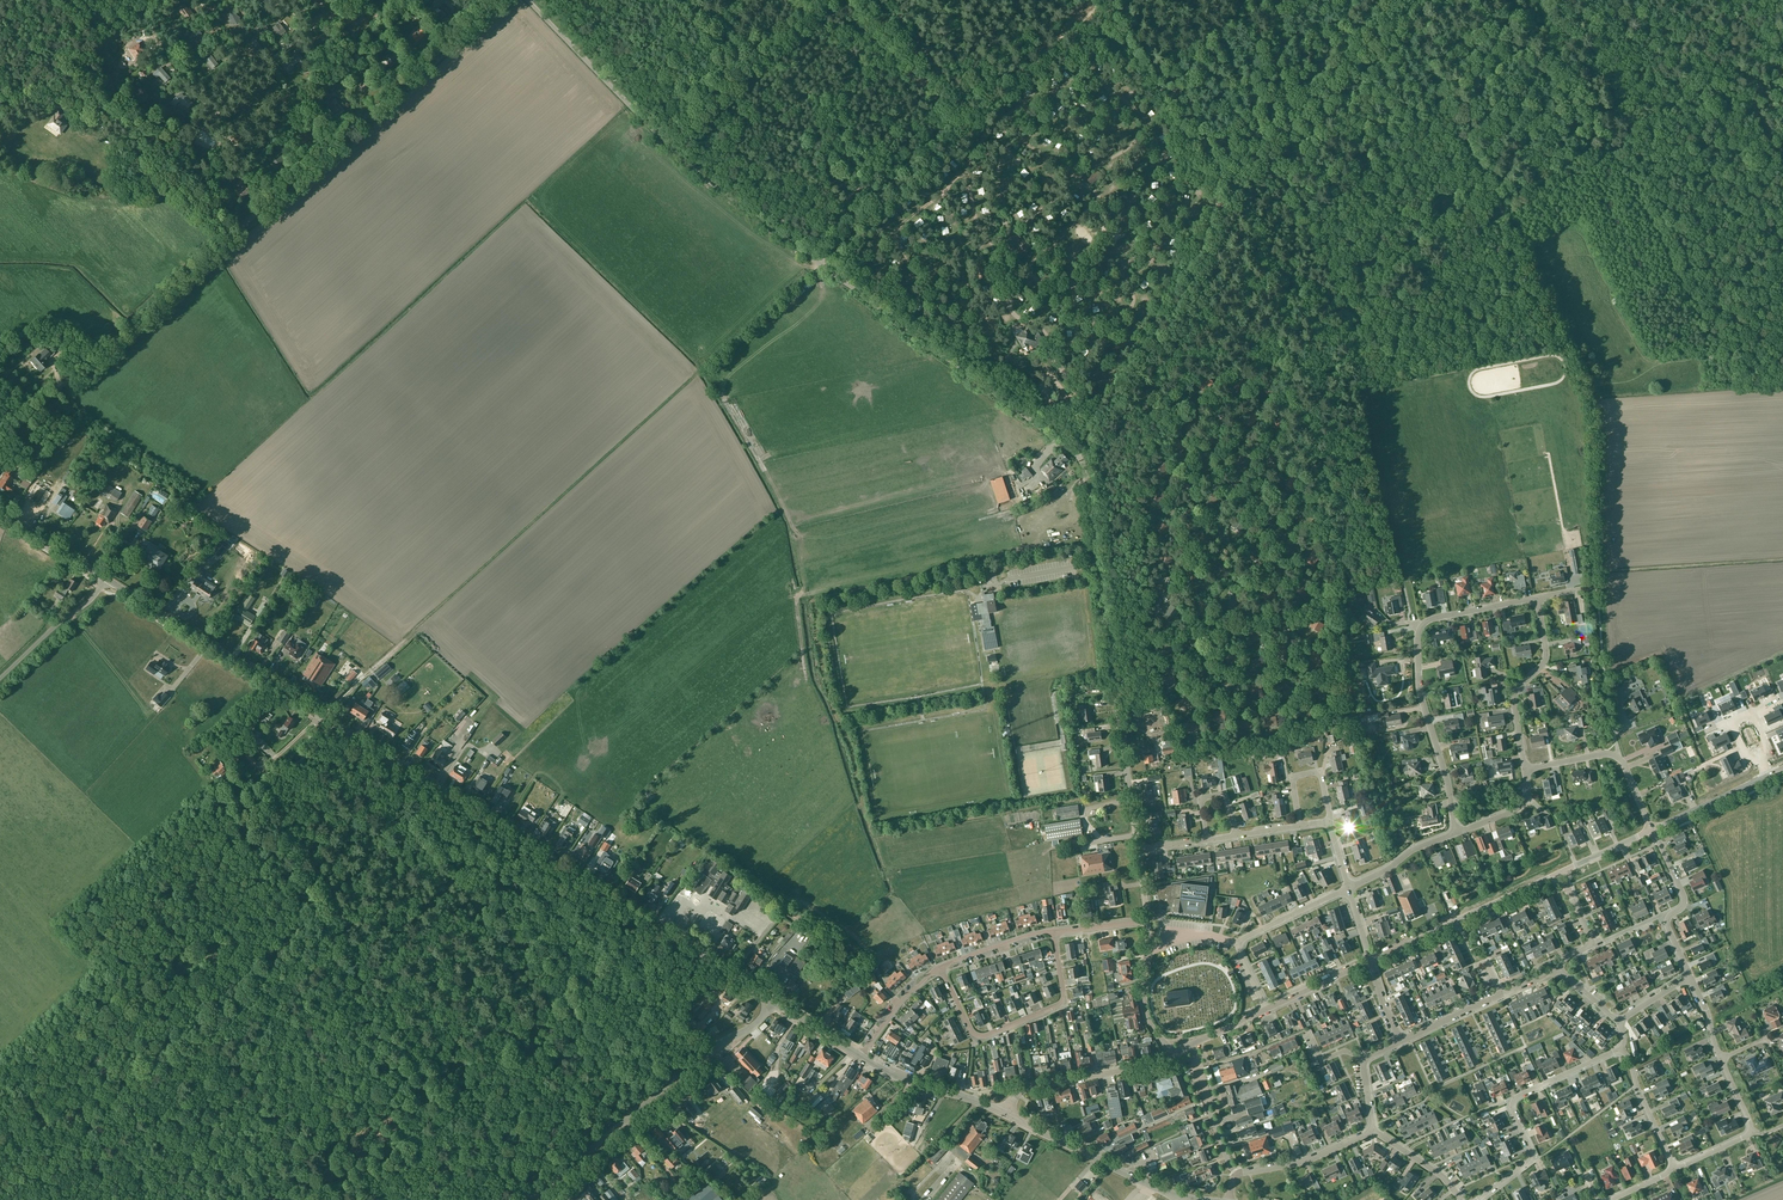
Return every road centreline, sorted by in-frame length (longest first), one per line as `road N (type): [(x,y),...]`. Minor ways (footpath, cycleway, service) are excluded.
road 1 (unclassified): [(0,442),(497,0)]
road 2 (track): [(316,721),(226,804),(537,1193)]
road 3 (track): [(1154,137),(1108,85),(1073,80),(997,118),(967,166),(895,231),(923,292),(981,353),(997,359),(1050,346)]
road 4 (tertiary): [(772,1000),(321,714)]
road 5 (track): [(1192,628),(1187,606),(1157,570),(1146,515),(1144,479),(1170,427),(1194,403),(1233,417),(1227,483),(1289,468)]
road 6 (track): [(647,1102),(420,835),(415,783)]
road 7 (unclassified): [(1138,851),(1086,474),(1077,456)]
road 8 (unclassified): [(817,262),(683,161),(527,0)]
road 9 (track): [(1171,632),(1185,649),(1180,673),(1202,693),(1241,706),(1267,703),(1266,613),(1255,615),(1224,540),(1230,484)]
road 10 (unclassified): [(1077,456),(817,262)]
road 11 (tertiary): [(528,1199),(711,1049),(755,1024),(772,1000)]
road 12 (track): [(1034,321),(1010,316),(1011,283),(1169,119)]
road 13 (track): [(1050,346),(1131,306),(1127,277),(1153,256),(1167,221),(1154,137)]
road 14 (track): [(1227,201),(1181,323),(1086,433)]
road 15 (track): [(1404,5),(1227,201)]
road 16 (tertiary): [(321,714),(106,579)]
road 17 (unclassified): [(1055,931),(1062,1000),(986,1035),(971,1030),(940,967)]
road 18 (unclassified): [(817,262),(993,101)]
road 19 (track): [(1106,0),(1226,196)]
road 20 (track): [(73,1021),(46,1049),(157,1199)]
road 21 (track): [(282,191),(217,119),(145,16)]
road 22 (tertiary): [(1203,1199),(1165,1191),(1005,1114)]
road 23 (track): [(826,0),(666,143)]
road 24 (residential): [(1457,833),(1421,696),(1420,628)]
road 25 (tertiary): [(1370,961),(1556,874)]
road 26 (track): [(1095,201),(1127,277),(1090,293),(1042,282),(1028,268)]
road 27 (track): [(997,247),(1076,175),(1129,144),(1140,128)]
road 28 (tertiary): [(1005,1114),(1027,1088),(1158,1064),(1172,1054)]
road 29 (residential): [(1525,770),(1514,698),(1545,658),(1537,598)]
road 30 (track): [(943,189),(976,292),(1011,357)]
road 31 (track): [(859,0),(968,124)]
road 32 (tertiary): [(1005,1114),(861,1056)]
road 33 (track): [(993,101),(1103,0)]
road 34 (unclassified): [(106,579),(0,679)]
road 35 (track): [(802,275),(695,373)]
road 36 (unclassified): [(1236,1174),(1311,1158),(1373,1130)]
road 37 (tertiary): [(1652,830),(1782,769)]
road 38 (track): [(242,75),(349,0)]
road 39 (track): [(1100,196),(1026,145),(1007,110)]
road 40 (residential): [(1673,1166),(1620,1048)]
road 41 (residential): [(1329,821),(1320,771),(1292,777),(1300,826)]
road 42 (track): [(1032,100),(1044,118),(1065,128),(1148,127)]
road 43 (track): [(1011,283),(973,210),(967,166)]
road 44 (residential): [(1476,1199),(1530,1156),(1512,1102)]
road 45 (tertiary): [(106,579),(0,512)]
road 46 (residential): [(1239,944),(1349,888)]
road 47 (residential): [(1420,628),(1432,618),(1537,598)]
road 48 (residential): [(1349,888),(1457,833)]
road 49 (residential): [(1512,1102),(1620,1048)]
road 50 (unclassified): [(940,967),(1055,931)]
road 51 (unclassified): [(861,1056),(902,999),(940,967)]

